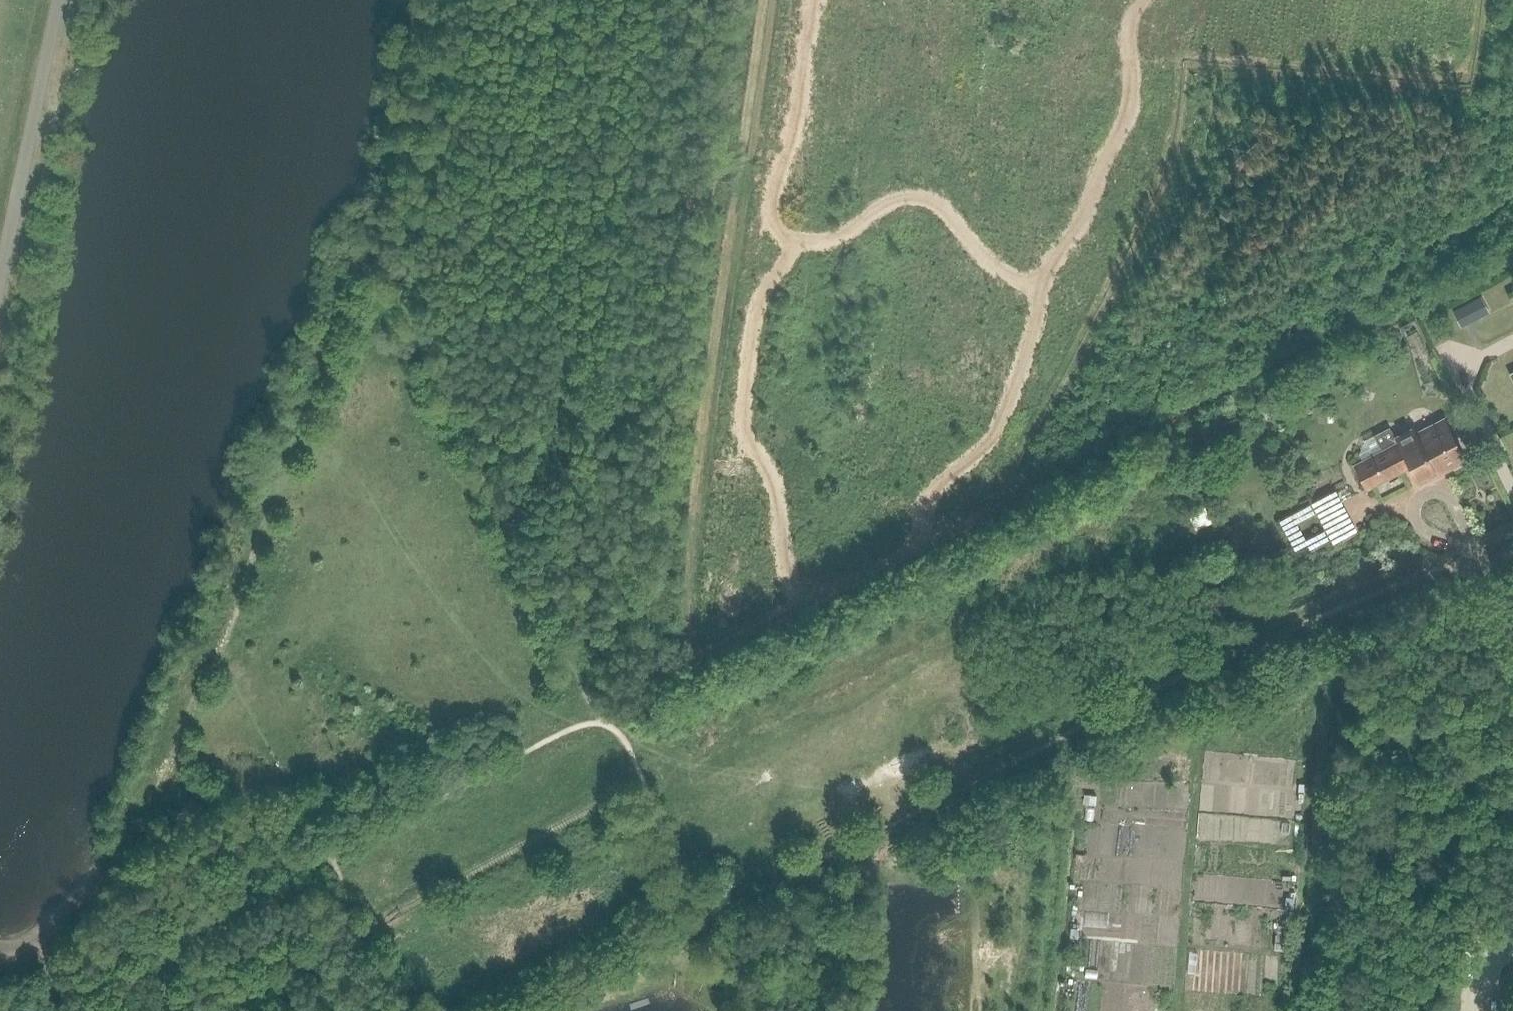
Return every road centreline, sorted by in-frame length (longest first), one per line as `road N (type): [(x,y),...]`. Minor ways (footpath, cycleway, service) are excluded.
road 1 (unclassified): [(0,275),(58,0)]

